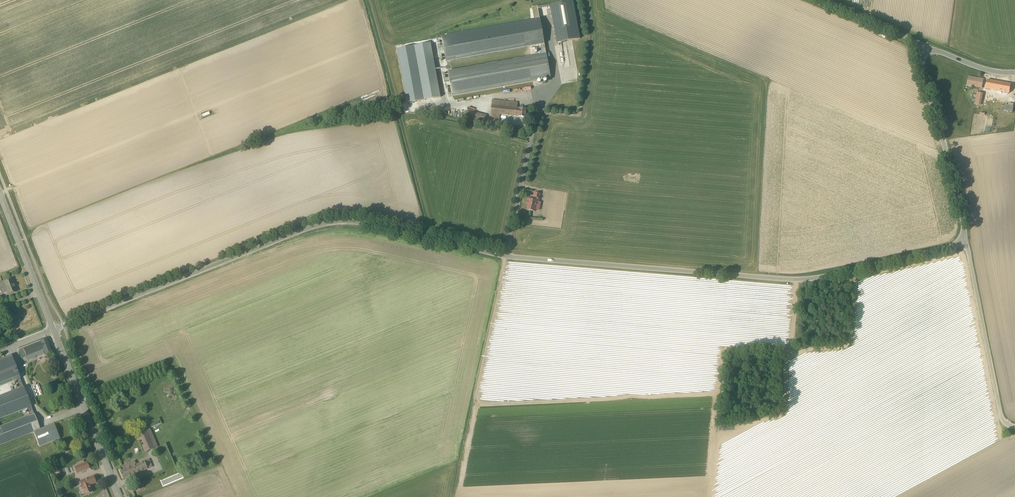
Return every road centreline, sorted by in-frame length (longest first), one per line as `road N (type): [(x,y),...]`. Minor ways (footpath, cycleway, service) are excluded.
road 1 (unclassified): [(53,329),(332,222),(364,220),(509,257)]
road 2 (unclassified): [(509,257),(820,277),(969,244)]
road 3 (track): [(509,257),(456,496)]
road 4 (unclassified): [(969,244),(922,67),(927,48)]
road 5 (unclassified): [(1014,426),(1002,416),(969,244)]
road 6 (secondary): [(118,496),(53,329)]
road 7 (secondary): [(53,329),(0,194)]
road 8 (unclassified): [(509,257),(535,139)]

